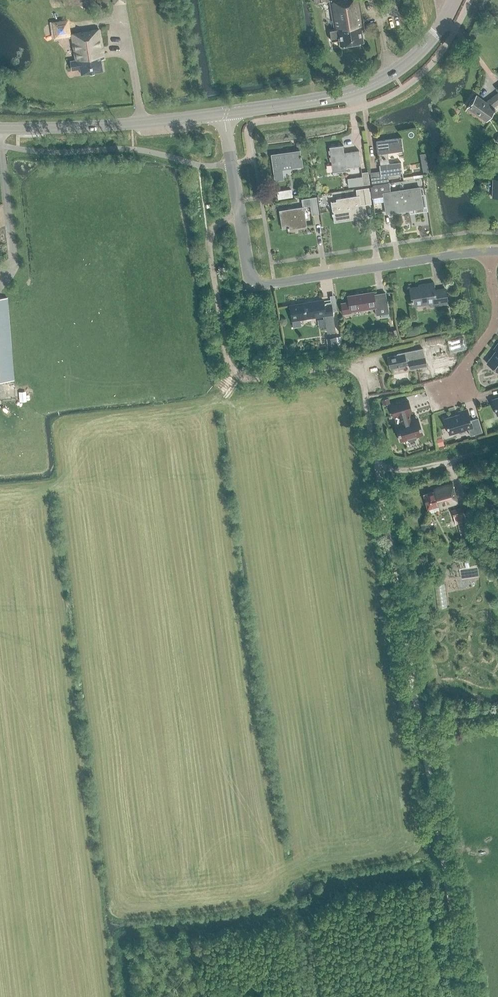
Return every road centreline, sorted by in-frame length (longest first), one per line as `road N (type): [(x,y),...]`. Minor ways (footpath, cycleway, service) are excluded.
road 1 (track): [(241,219),(219,223),(208,244),(228,364),(248,379),(331,366),(356,371),(377,467)]
road 2 (tertiary): [(223,113),(337,97),(379,81),(417,55),(456,0)]
road 3 (track): [(421,727),(467,996)]
road 4 (track): [(377,467),(421,727)]
road 5 (residential): [(249,273),(266,285),(489,251)]
road 6 (tertiary): [(0,128),(223,113)]
road 7 (residential): [(489,251),(495,325),(461,376),(425,386)]
road 8 (residential): [(249,273),(223,113)]
road 9 (track): [(497,448),(415,469),(377,467)]

